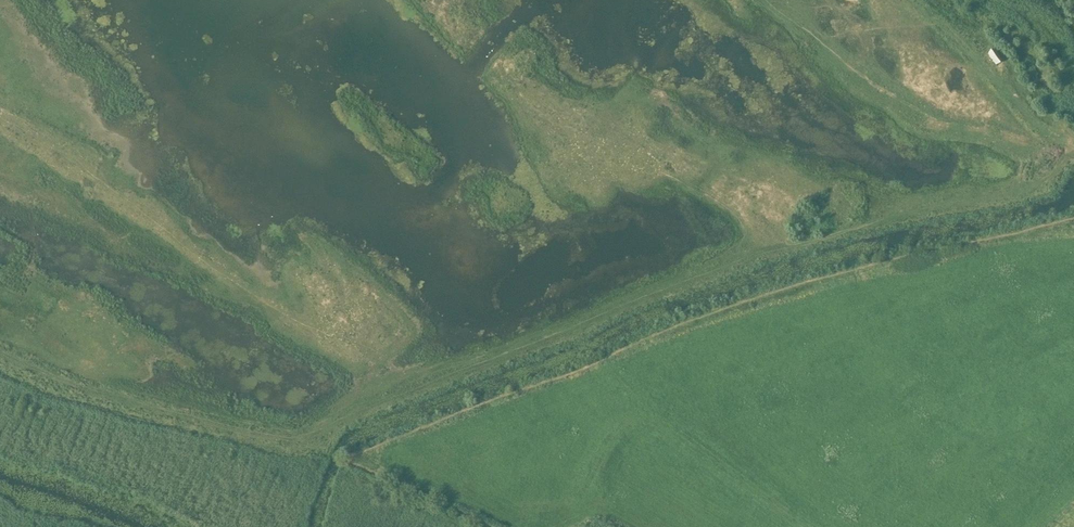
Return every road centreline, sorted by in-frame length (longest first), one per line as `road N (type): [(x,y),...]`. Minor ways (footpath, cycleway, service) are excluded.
road 1 (track): [(1065,148),(1053,174),(1035,186),(838,231),(643,299),(303,437),(99,394),(0,352)]
road 2 (track): [(1073,151),(932,108),(788,0)]

